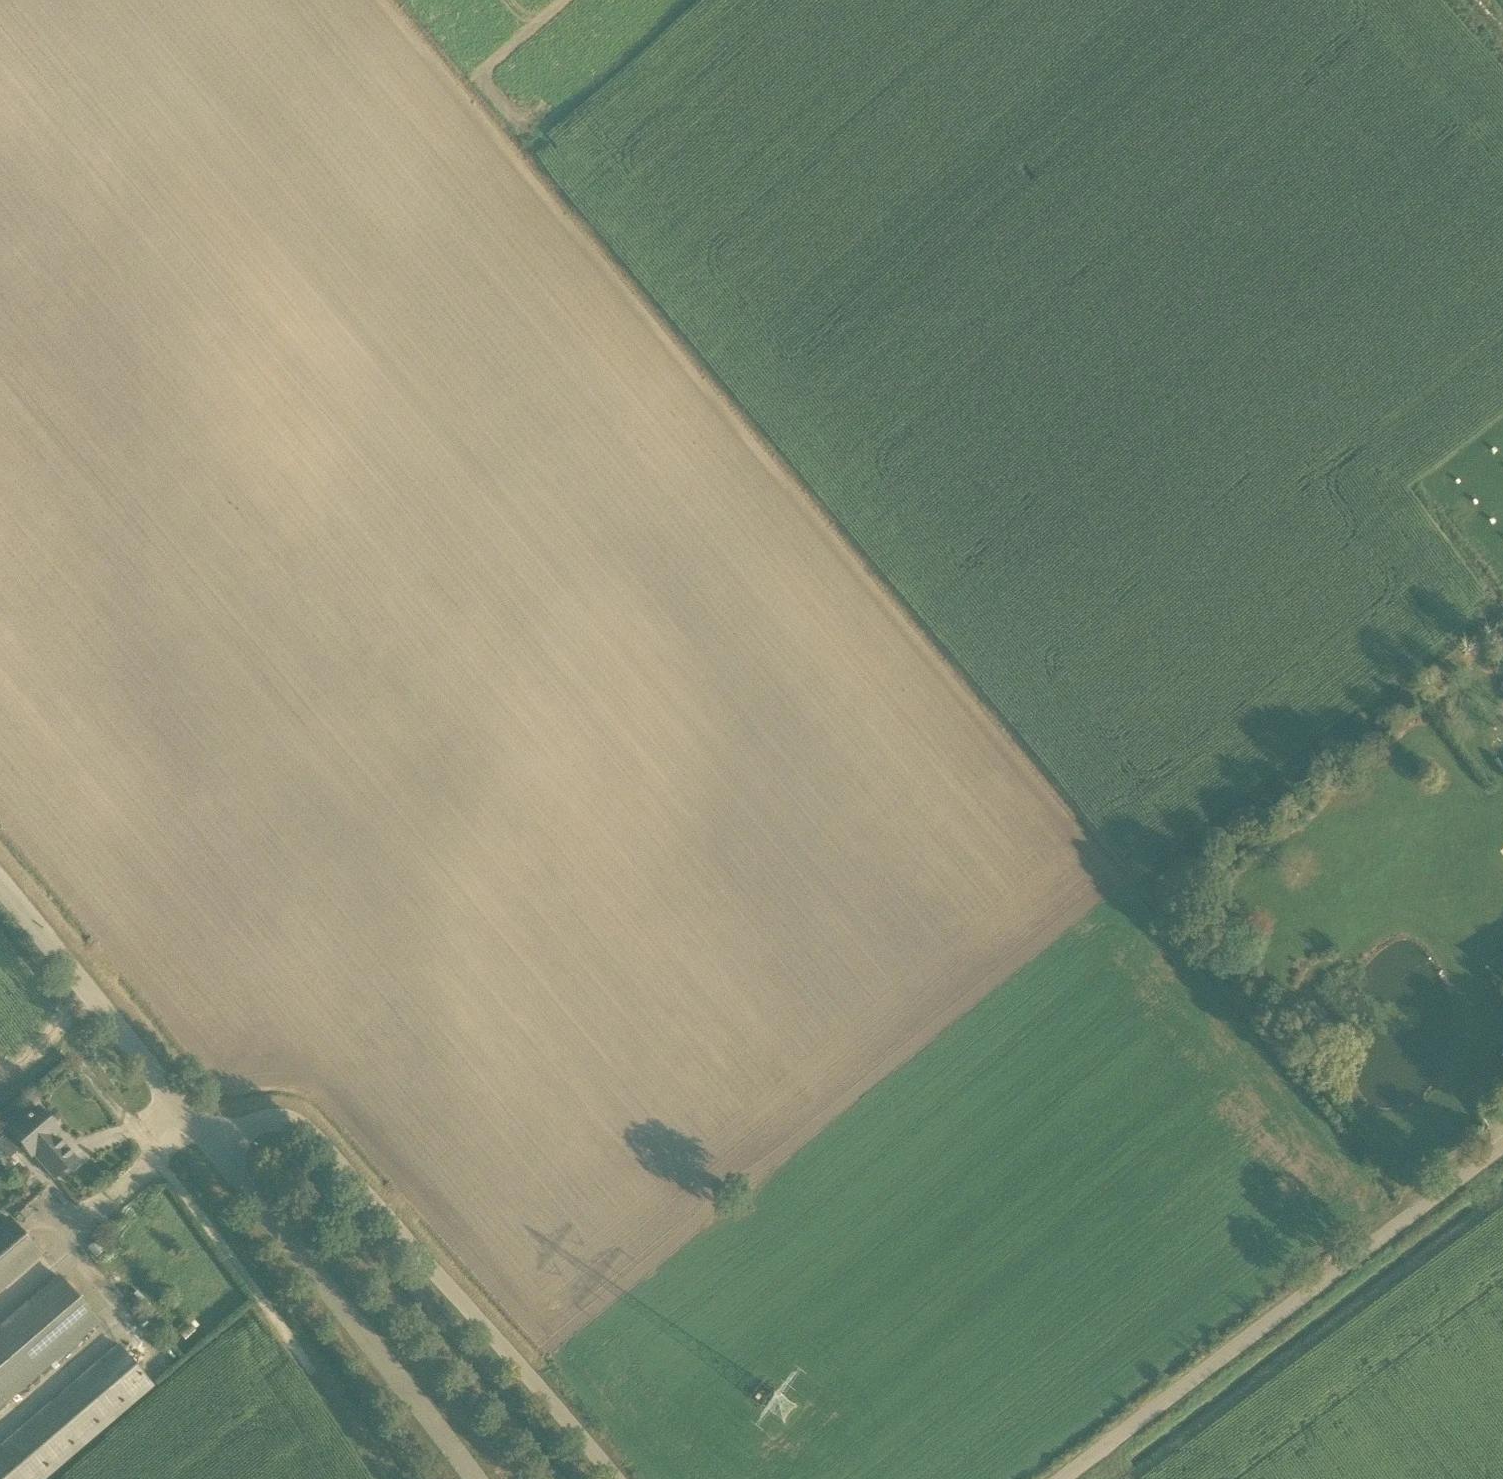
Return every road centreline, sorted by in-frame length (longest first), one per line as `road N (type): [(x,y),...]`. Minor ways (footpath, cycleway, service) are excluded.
road 1 (unclassified): [(217,1142),(280,1117),(301,1125),(616,1478)]
road 2 (unclassified): [(1060,1478),(1502,1138)]
road 3 (unclassified): [(473,1478),(217,1142)]
road 4 (unclassified): [(217,1142),(0,876)]

